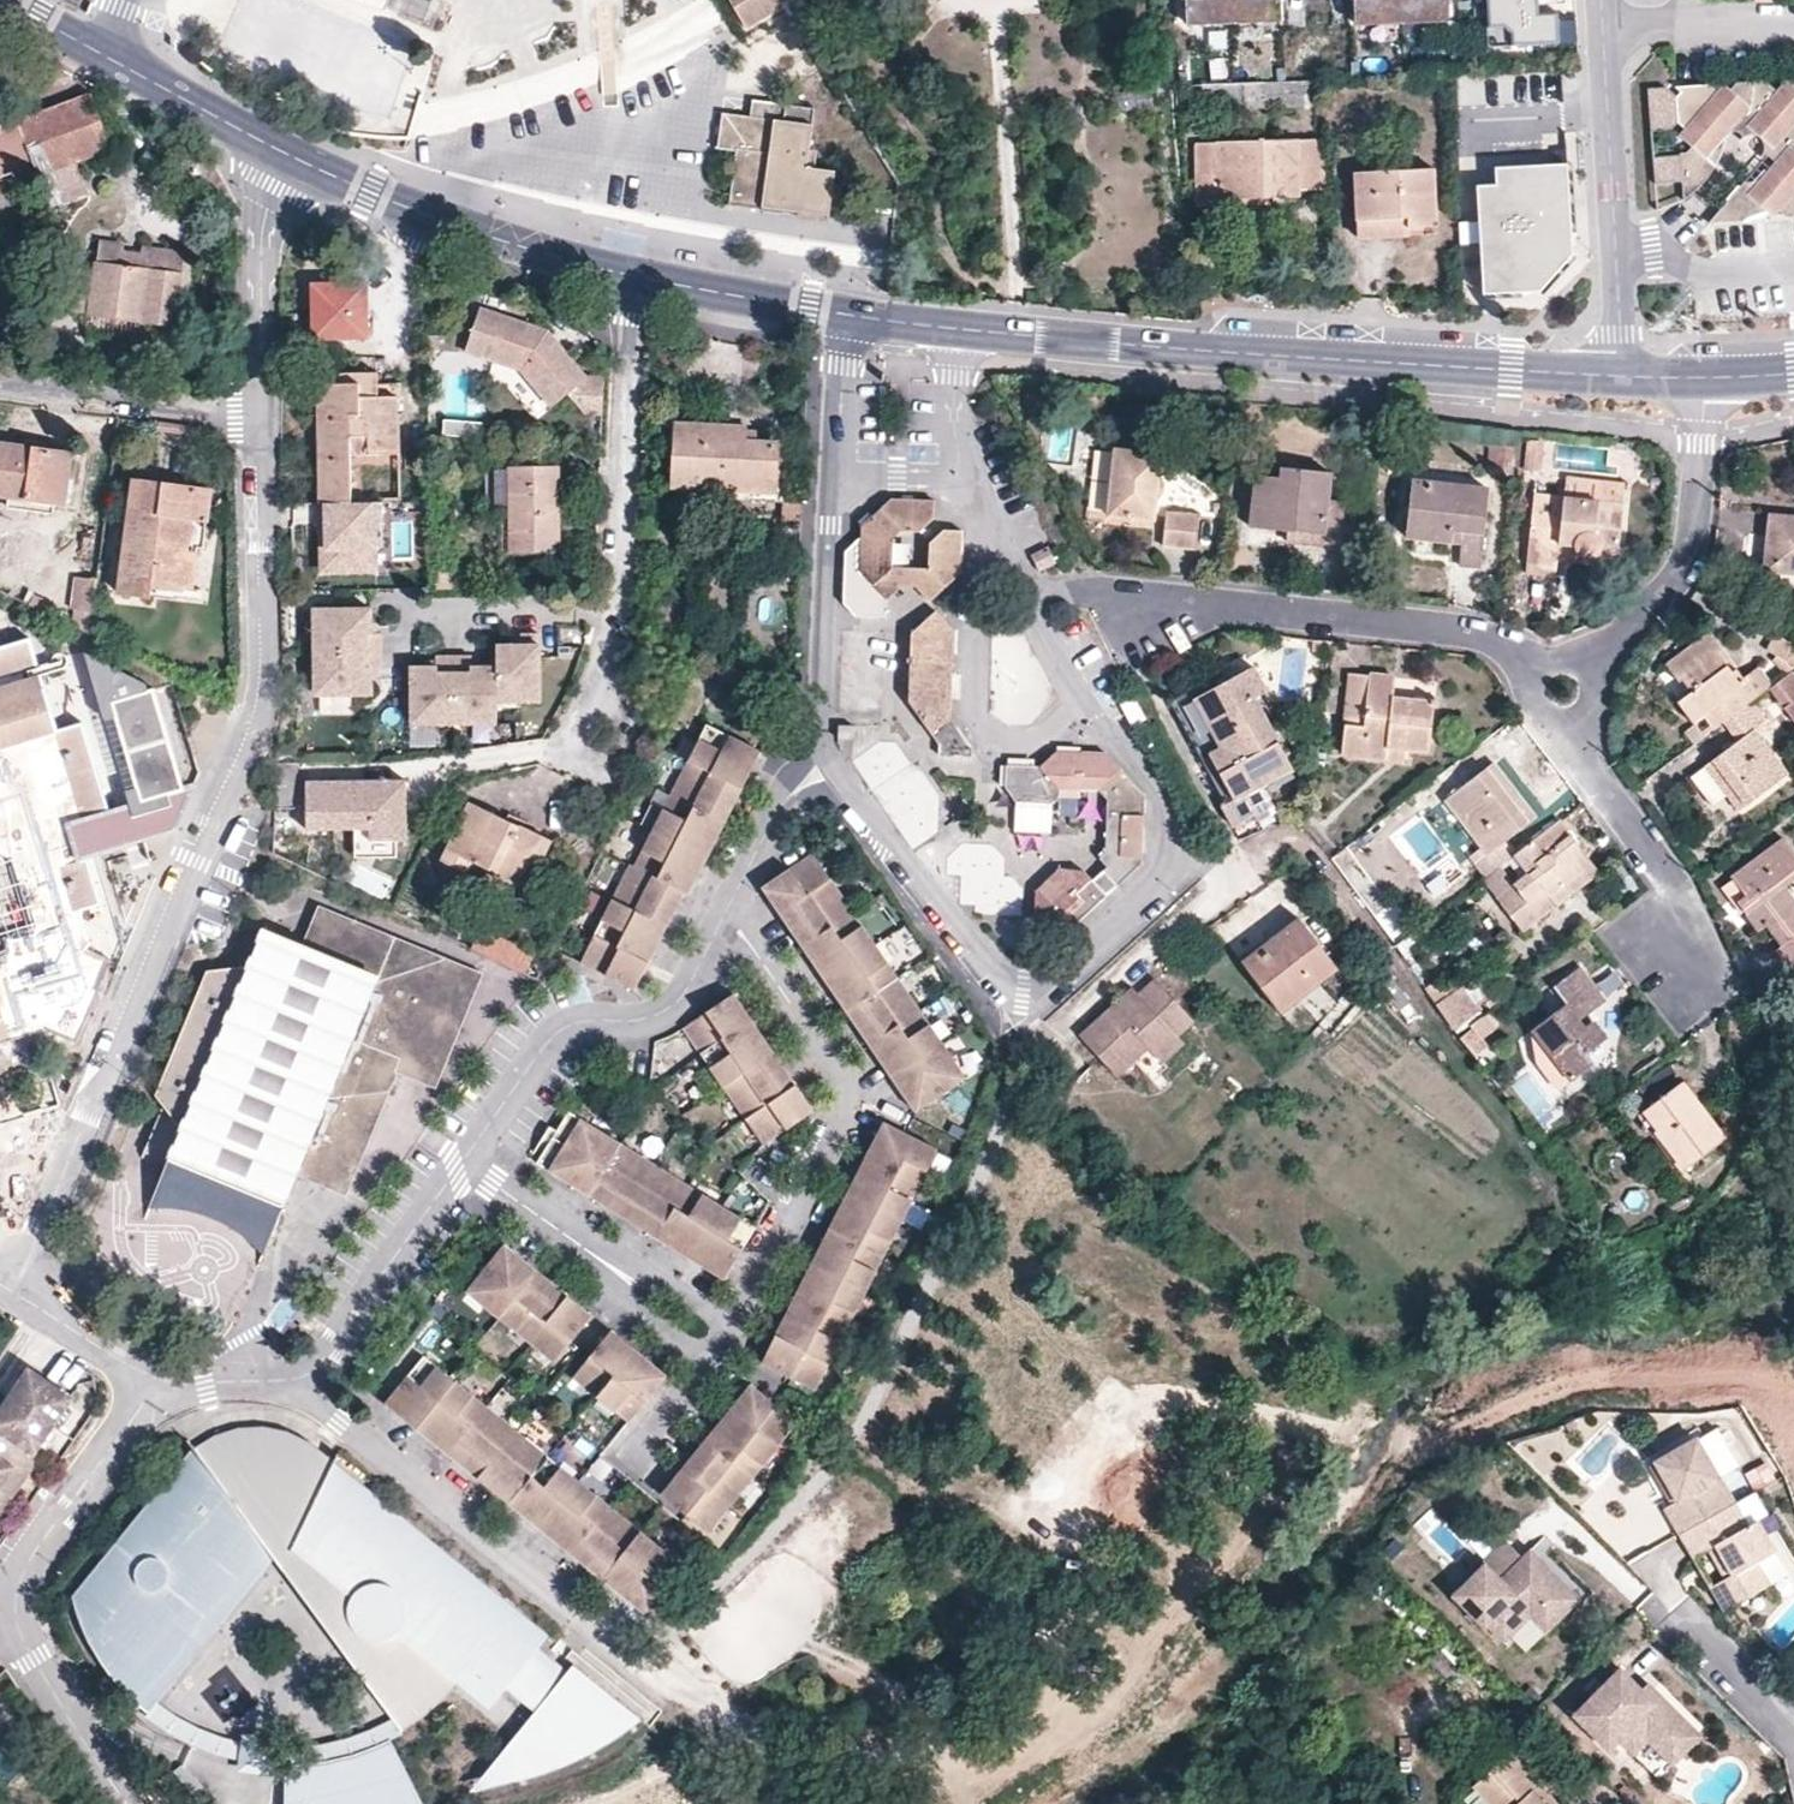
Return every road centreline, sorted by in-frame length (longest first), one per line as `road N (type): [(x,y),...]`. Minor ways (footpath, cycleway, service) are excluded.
road 1 (residential): [(831,769),(991,981),(1005,988),(1041,984),(1187,858),(1182,832),(1149,772),(1097,722),(1042,646),(966,482)]
road 2 (residential): [(17,1290),(263,725),(269,694),(260,417)]
road 3 (tertiary): [(1619,378),(954,329)]
road 4 (residential): [(129,1803),(79,1740),(23,1644),(16,1611),(23,1571),(157,1383)]
road 5 (residential): [(722,1335),(846,1112),(844,1090),(725,927)]
road 6 (residential): [(628,276),(618,636),(606,731)]
road 7 (residential): [(309,1381),(336,1419),(633,1659)]
road 8 (residential): [(1143,610),(1259,612),(1476,638),(1542,672)]
road 9 (residential): [(464,1164),(546,1049),(600,1023),(674,1005),(725,927)]
road 10 (tertiary): [(628,276),(432,217),(285,154)]
road 11 (residential): [(1602,26),(1619,378)]
road 12 (residential): [(1583,674),(1689,556),(1707,379)]
road 13 (residential): [(464,1164),(722,1335)]
road 14 (residential): [(828,477),(822,720),(831,769)]
road 15 (residential): [(1570,721),(1671,879),(1680,961)]
road 16 (residential): [(309,1381),(464,1164)]
road 17 (residential): [(260,417),(263,225),(285,154)]
road 18 (residential): [(0,383),(260,417)]
road 19 (tertiary): [(843,315),(628,276)]
road 20 (tertiary): [(285,154),(101,53)]
road 21 (residential): [(725,927),(778,808),(831,769)]
road 22 (residential): [(1602,26),(1793,24)]
road 23 (residential): [(157,1383),(17,1290)]
road 24 (residential): [(843,315),(828,477)]
road 25 (residential): [(966,482),(951,435),(954,329)]
road 26 (residential): [(157,1383),(309,1381)]
road 27 (residential): [(1687,1630),(1793,1738)]
road 28 (residential): [(639,1451),(722,1335)]
road 29 (unclassified): [(966,482),(828,477)]

